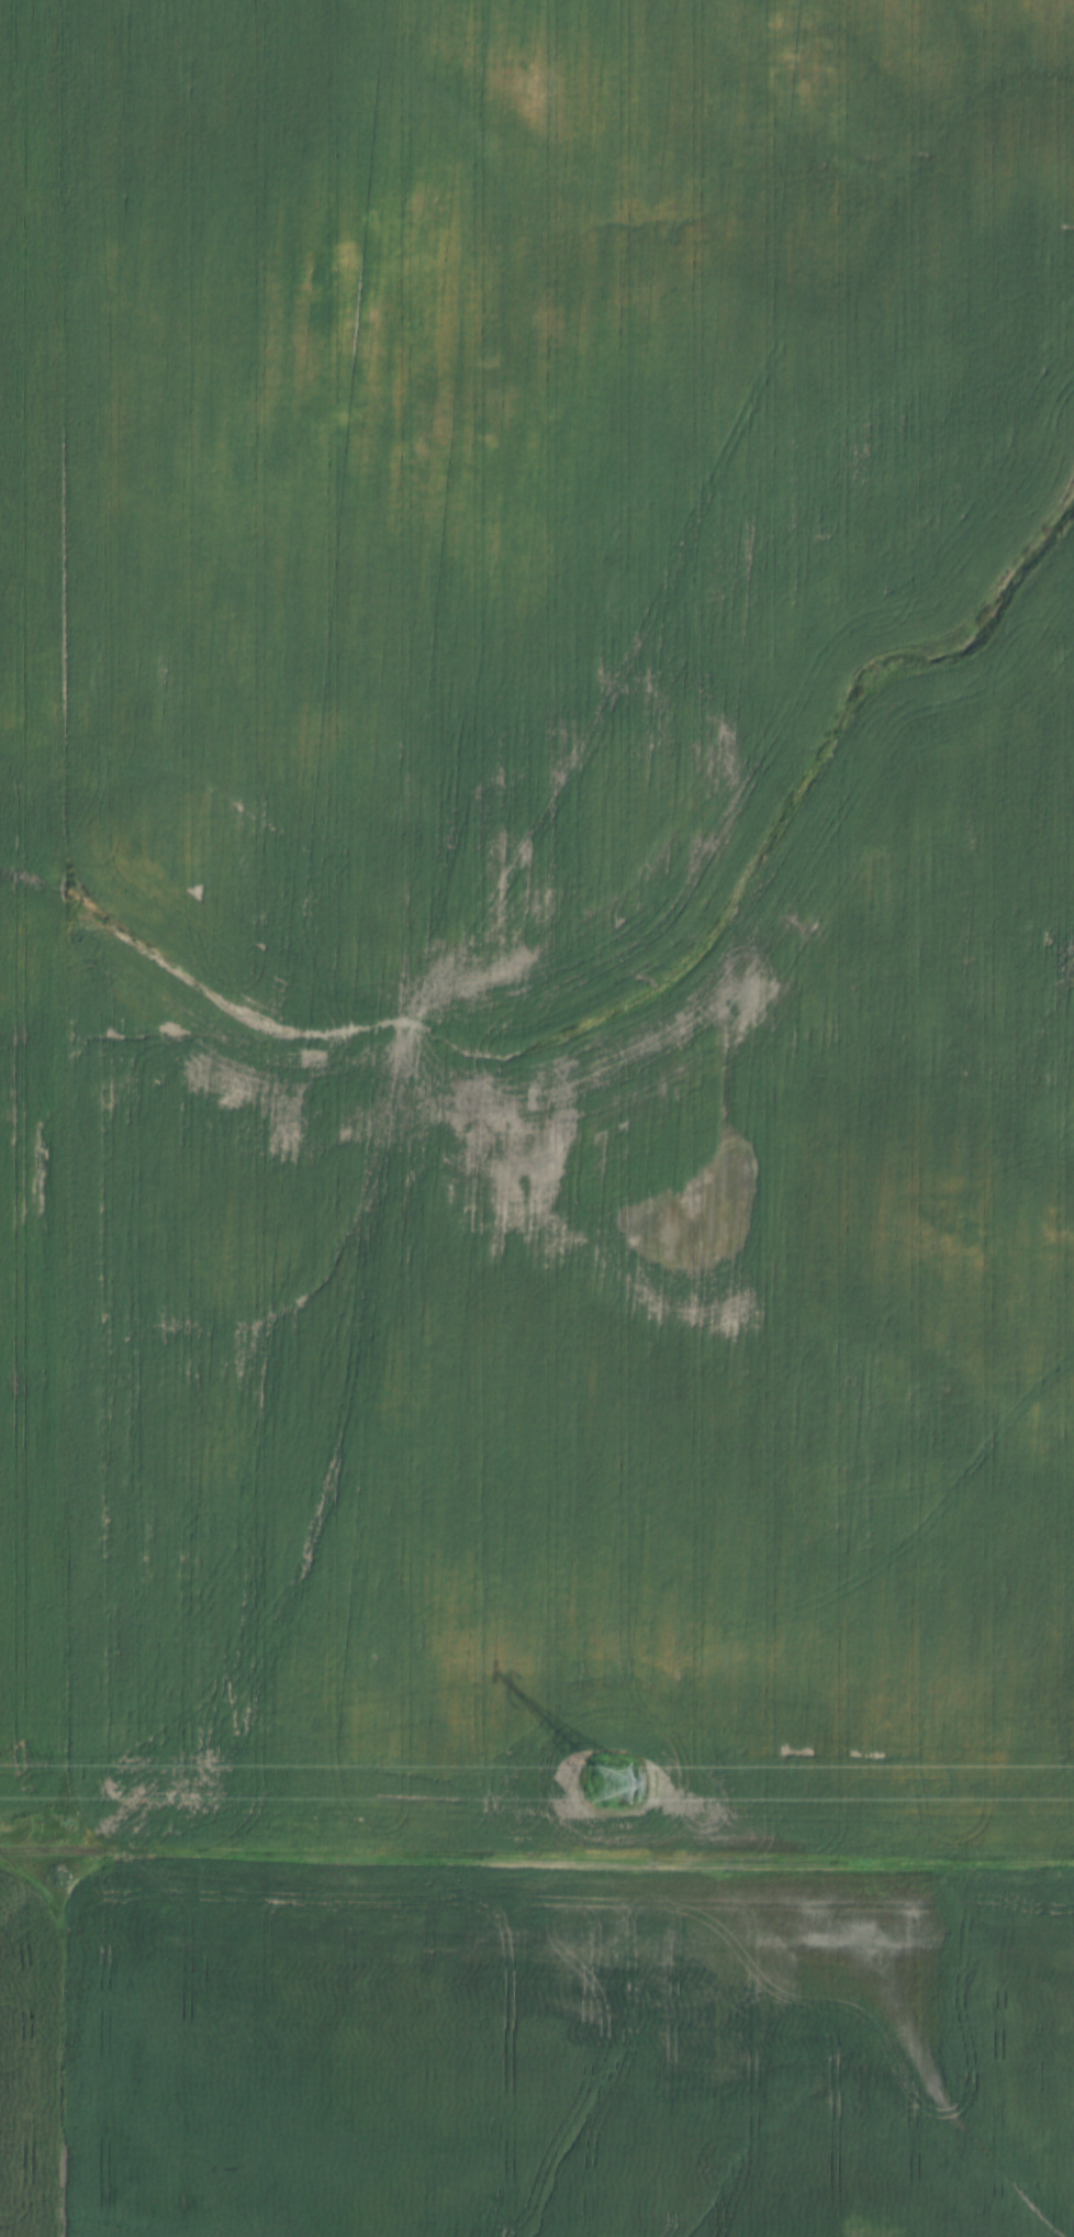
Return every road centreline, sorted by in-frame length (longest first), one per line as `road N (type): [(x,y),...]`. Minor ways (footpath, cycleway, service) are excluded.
road 1 (track): [(1073,1850),(0,1848)]

